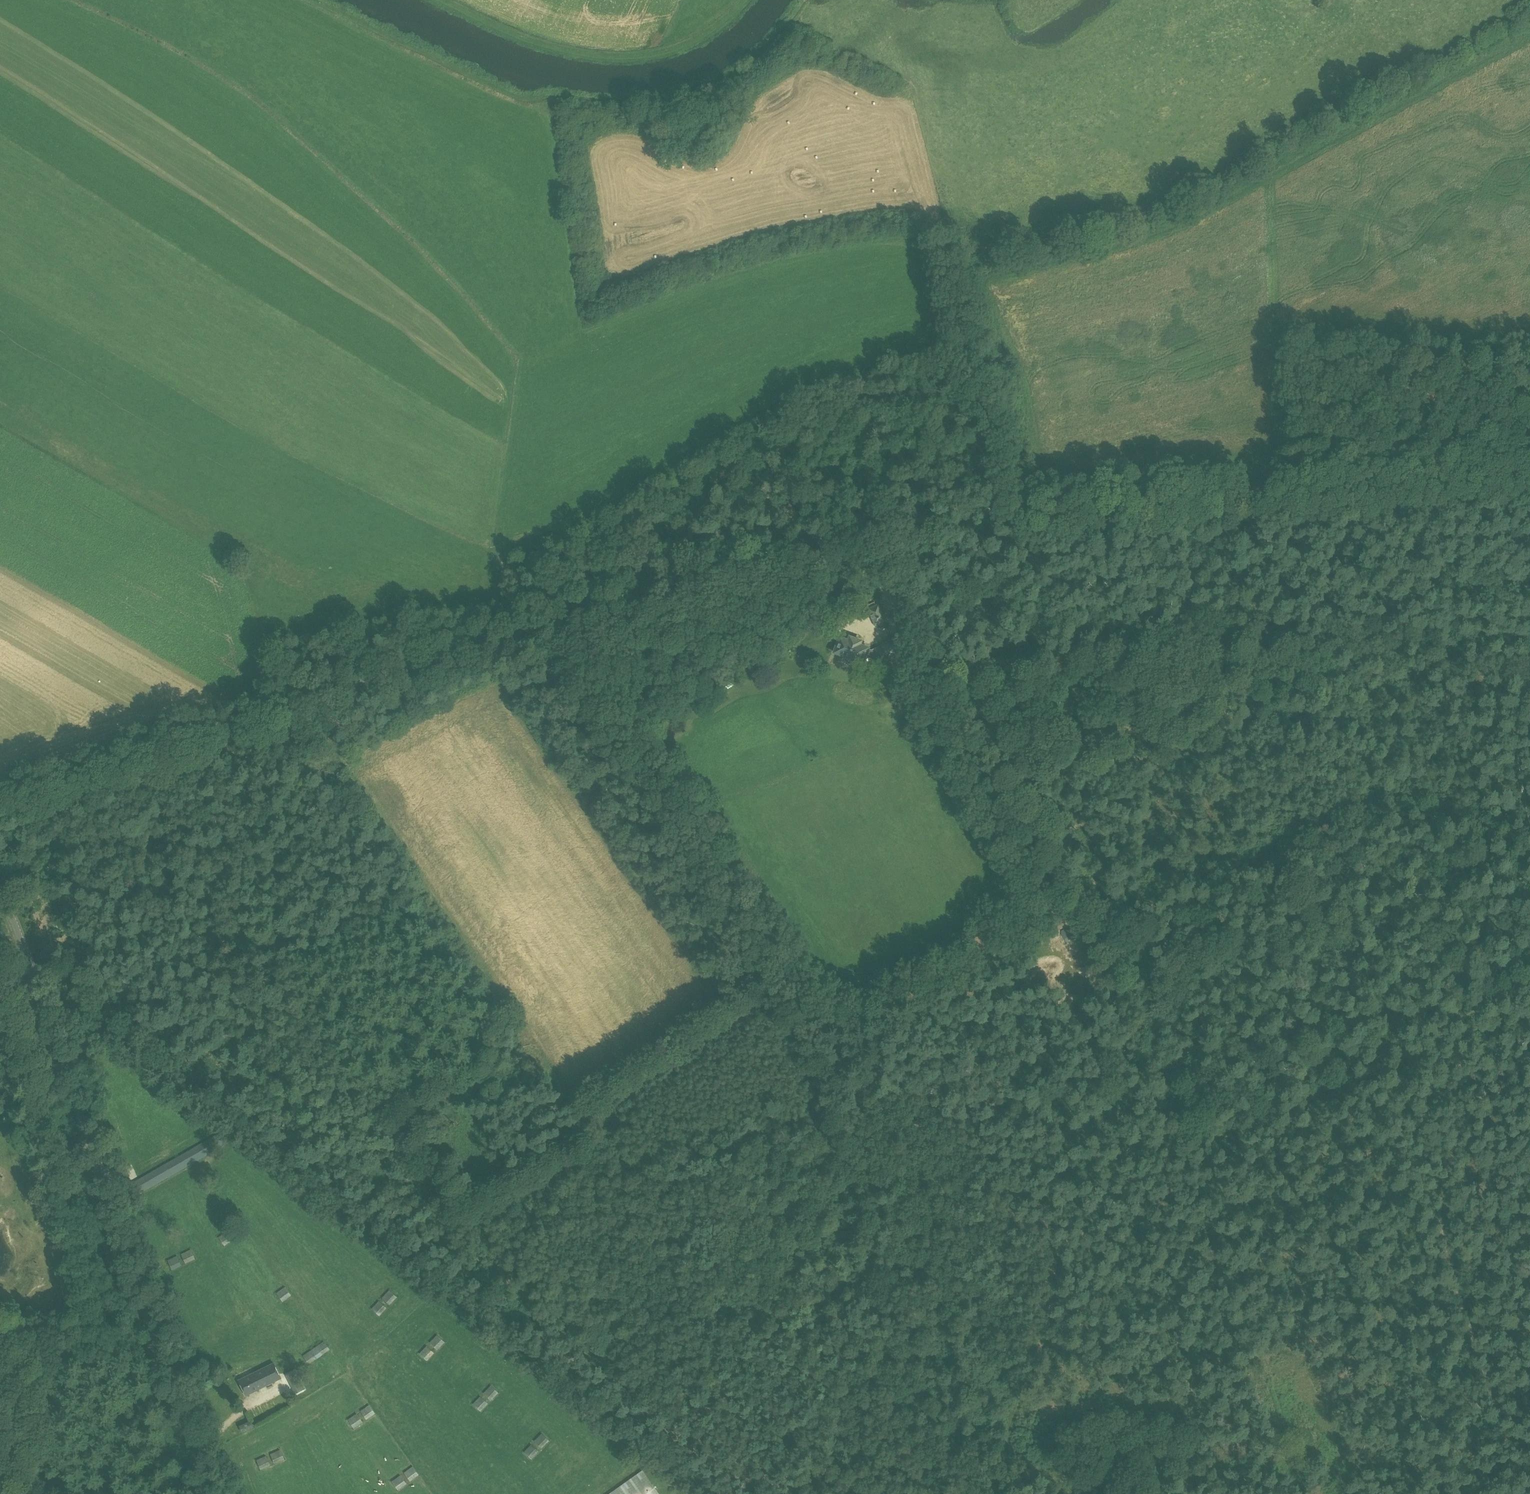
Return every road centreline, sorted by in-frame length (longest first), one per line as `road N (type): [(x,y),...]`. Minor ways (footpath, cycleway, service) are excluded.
road 1 (unclassified): [(0,793),(826,533),(1529,464)]
road 2 (track): [(995,1493),(1055,1270),(1050,1247),(994,1187),(1139,1187),(1233,1126),(1410,1055),(1529,983)]
road 3 (tertiary): [(205,1493),(0,893)]
road 4 (track): [(994,1187),(951,1124),(926,1103),(890,1093),(853,1105),(830,1042),(1050,915)]

